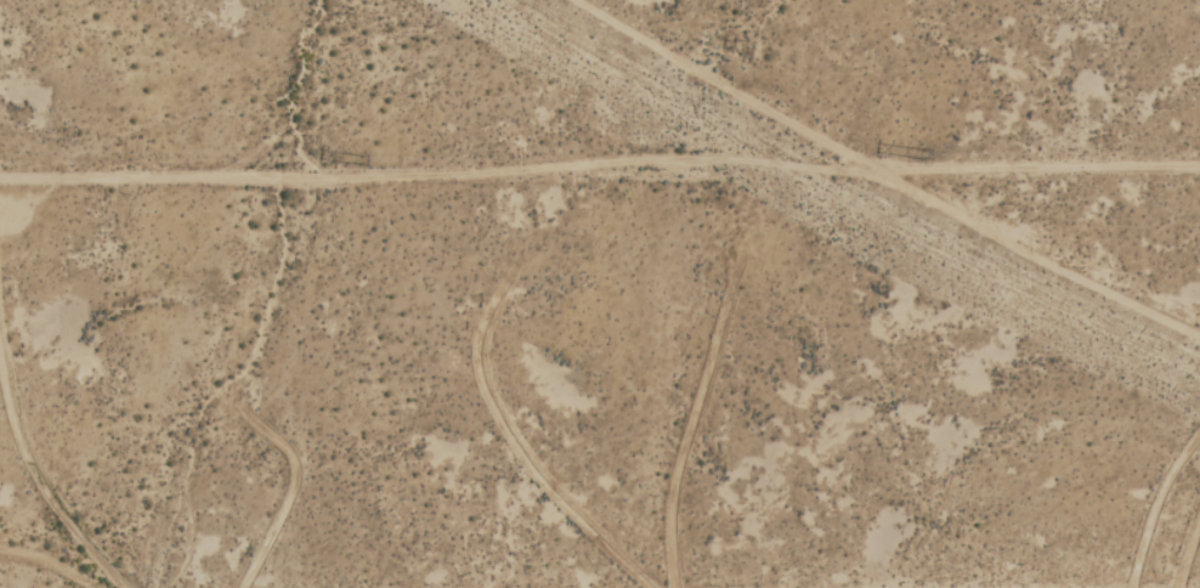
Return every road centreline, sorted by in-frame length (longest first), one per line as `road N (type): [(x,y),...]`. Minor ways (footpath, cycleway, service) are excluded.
road 1 (track): [(1199,163),(0,177)]
road 2 (track): [(1199,325),(872,169),(581,0)]

